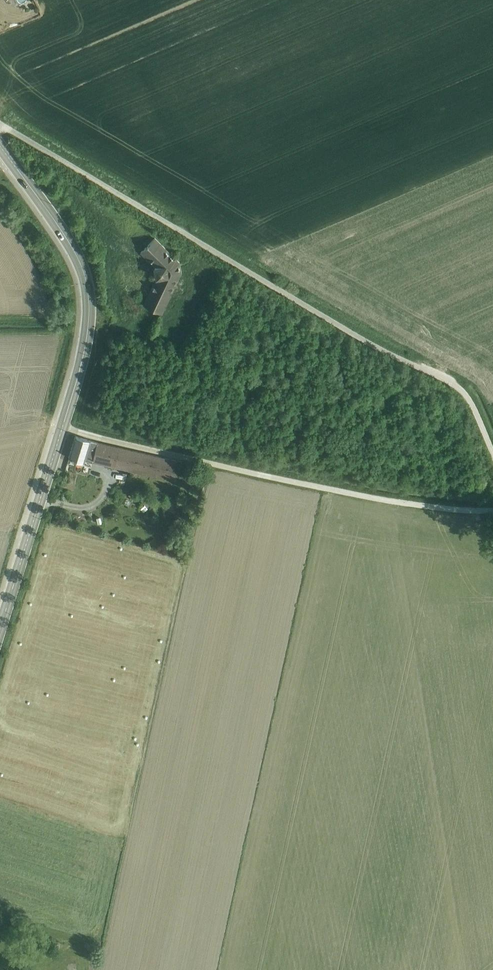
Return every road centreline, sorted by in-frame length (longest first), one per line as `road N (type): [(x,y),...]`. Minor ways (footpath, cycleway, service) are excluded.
road 1 (unclassified): [(492,453),(472,404),(455,384),(388,353),(0,126)]
road 2 (unclassified): [(492,511),(349,493),(62,427)]
road 3 (secondary): [(0,146),(70,244),(87,284),(87,335),(62,427)]
road 4 (secondary): [(62,427),(0,628)]

